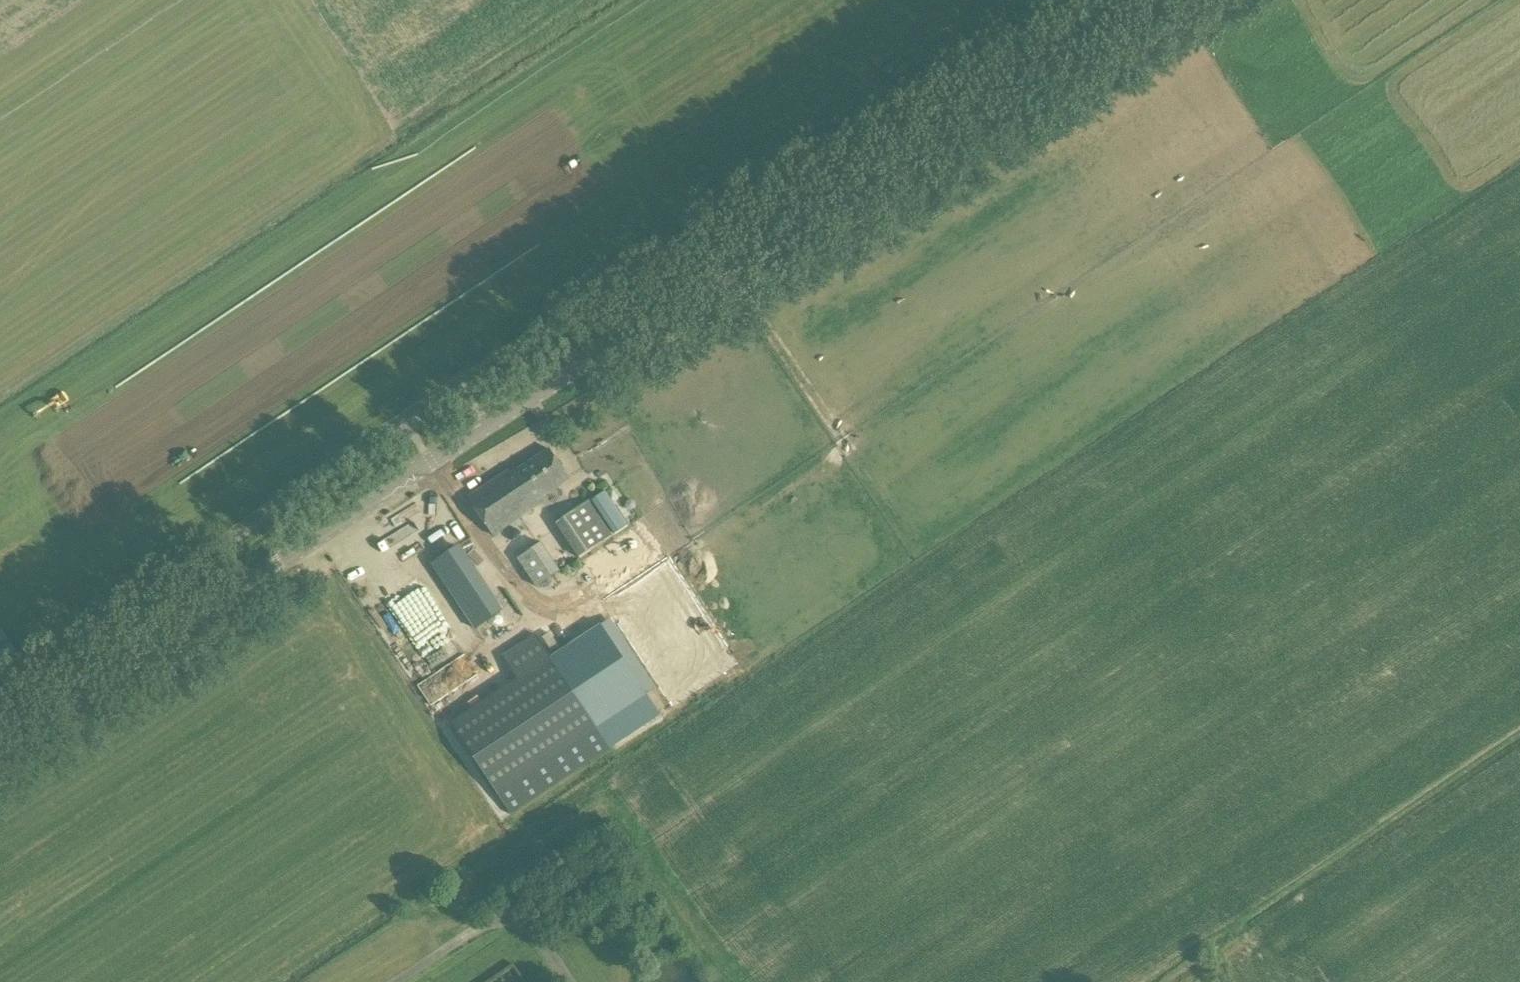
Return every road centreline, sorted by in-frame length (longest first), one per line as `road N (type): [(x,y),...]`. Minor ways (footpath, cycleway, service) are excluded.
road 1 (tertiary): [(0,746),(490,423),(1158,0)]
road 2 (track): [(441,952),(395,870),(436,836),(451,814),(454,781),(372,664),(311,540)]
road 3 (track): [(852,453),(728,272)]

